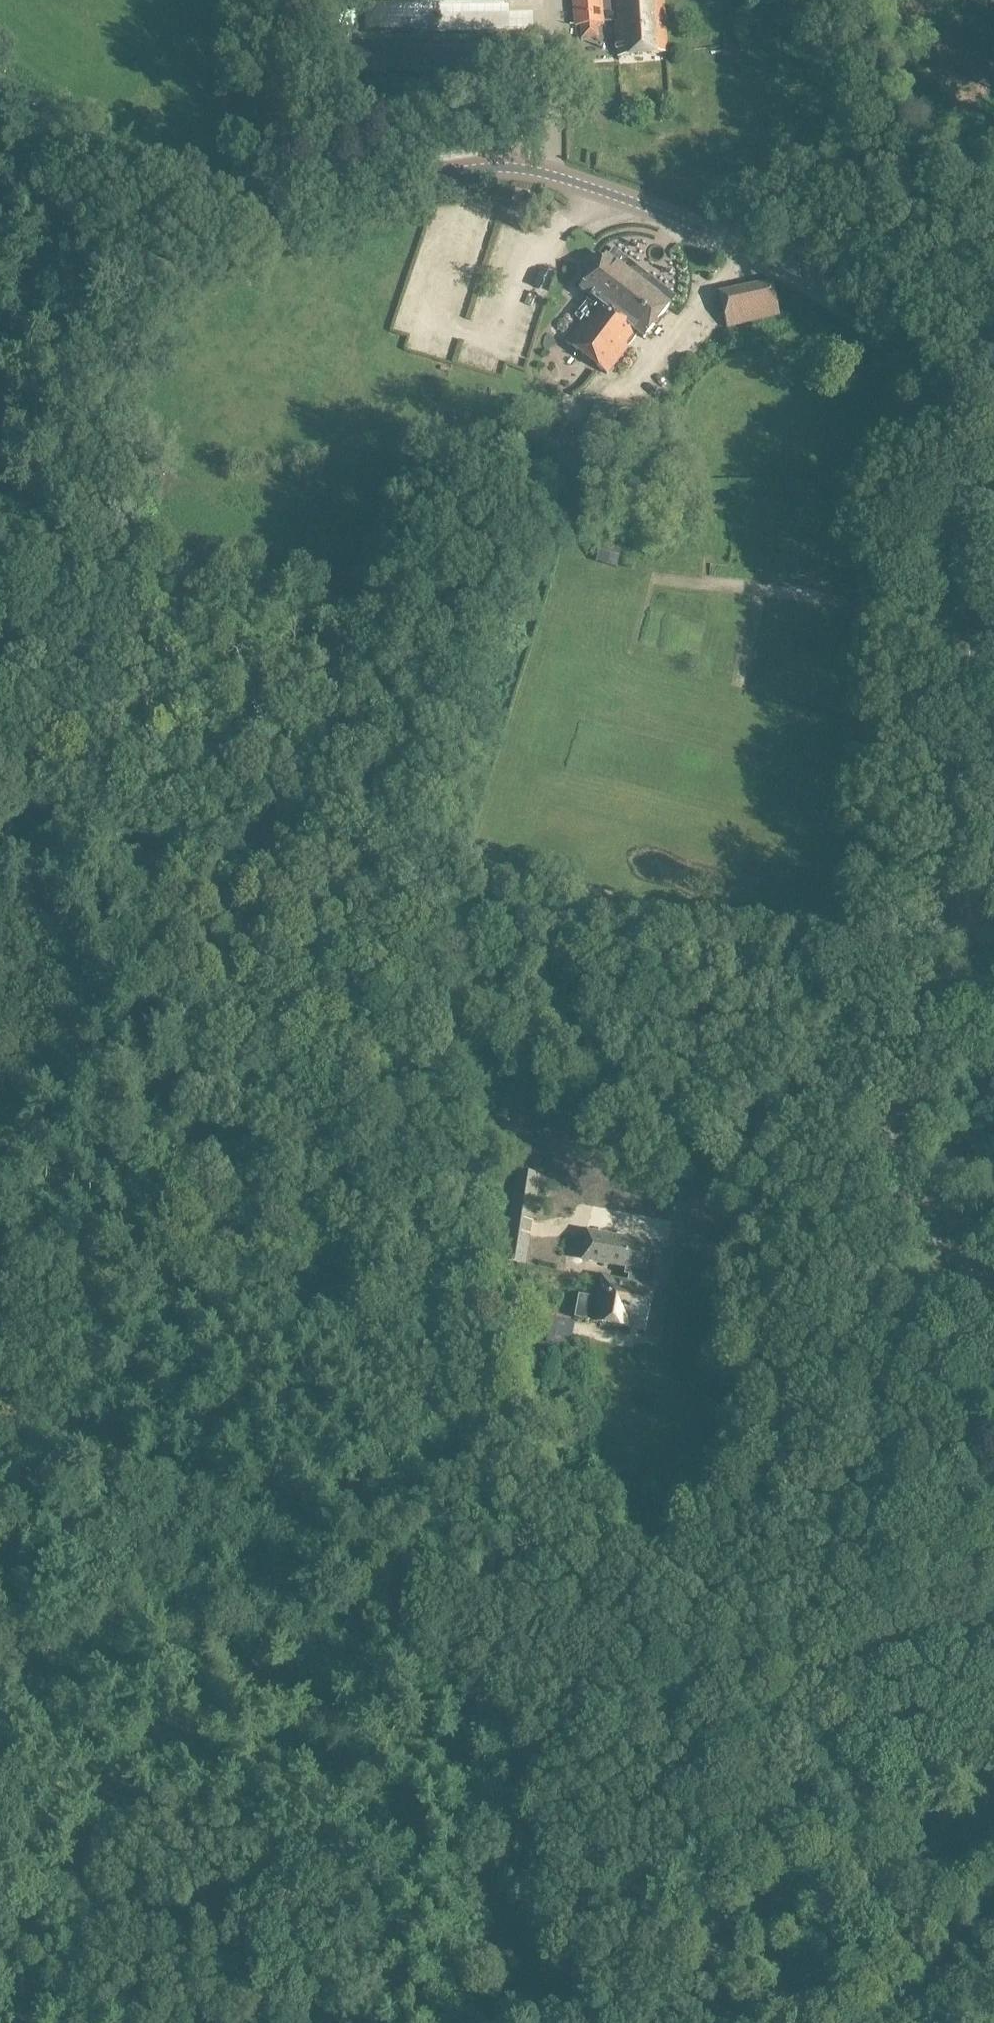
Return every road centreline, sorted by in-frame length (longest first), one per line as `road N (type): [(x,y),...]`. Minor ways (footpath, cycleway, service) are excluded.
road 1 (tertiary): [(679,2022),(829,1566),(870,1378),(973,631),(965,483),(948,425),(905,364),(786,268)]
road 2 (track): [(804,1646),(725,1522),(686,1439),(654,1347),(659,1290),(677,1229),(752,1209),(899,1147)]
road 3 (tertiary): [(786,268),(668,215),(505,166),(300,194),(207,185)]
road 4 (track): [(901,1130),(674,1012),(665,964),(613,990)]
road 5 (tertiary): [(786,268),(892,190),(906,167),(905,142),(847,0)]
road 6 (track): [(970,656),(839,602),(661,580)]
road 7 (unclassified): [(85,413),(207,185)]
road 8 (tertiary): [(207,185),(145,164),(0,85)]
road 9 (unclassified): [(85,413),(0,600)]
road 10 (track): [(770,259),(712,280),(633,391)]
road 11 (track): [(207,185),(241,0)]
road 12 (track): [(535,171),(556,115),(554,0)]
road 13 (track): [(993,1569),(829,1566)]
road 14 (track): [(665,964),(669,909),(695,828)]

